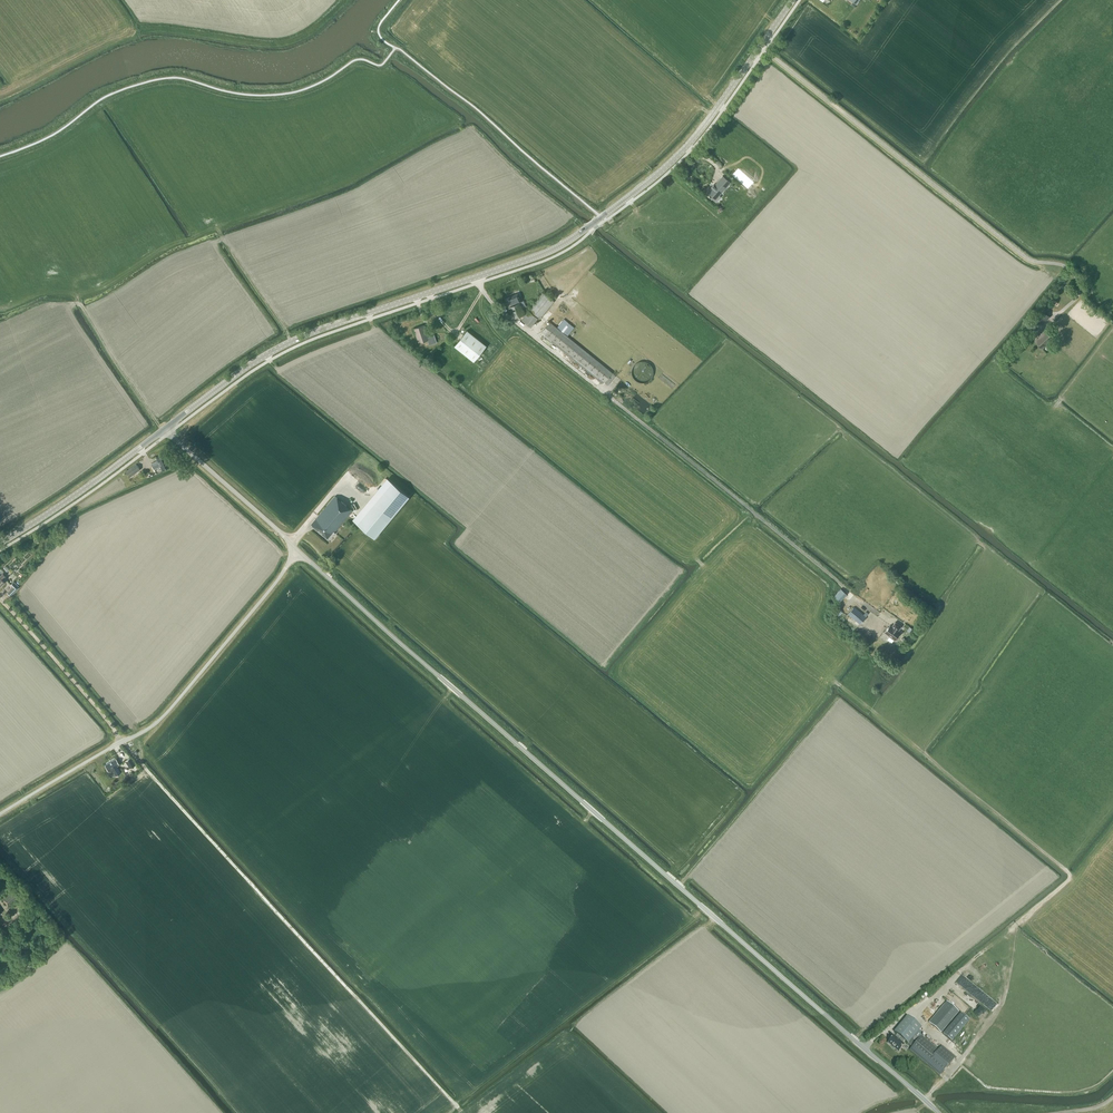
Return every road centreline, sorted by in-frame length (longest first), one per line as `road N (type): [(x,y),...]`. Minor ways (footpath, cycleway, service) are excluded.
road 1 (tertiary): [(938,1112),(300,553)]
road 2 (track): [(0,601),(462,1112)]
road 3 (unclassified): [(841,585),(533,337),(485,296),(477,276)]
road 4 (tertiary): [(477,276),(570,240),(666,167),(793,0)]
road 5 (unclassified): [(0,816),(159,724),(300,553)]
road 6 (tertiary): [(165,429),(286,344),(477,276)]
road 7 (tertiary): [(0,544),(165,429)]
road 8 (tertiary): [(300,553),(165,429)]

